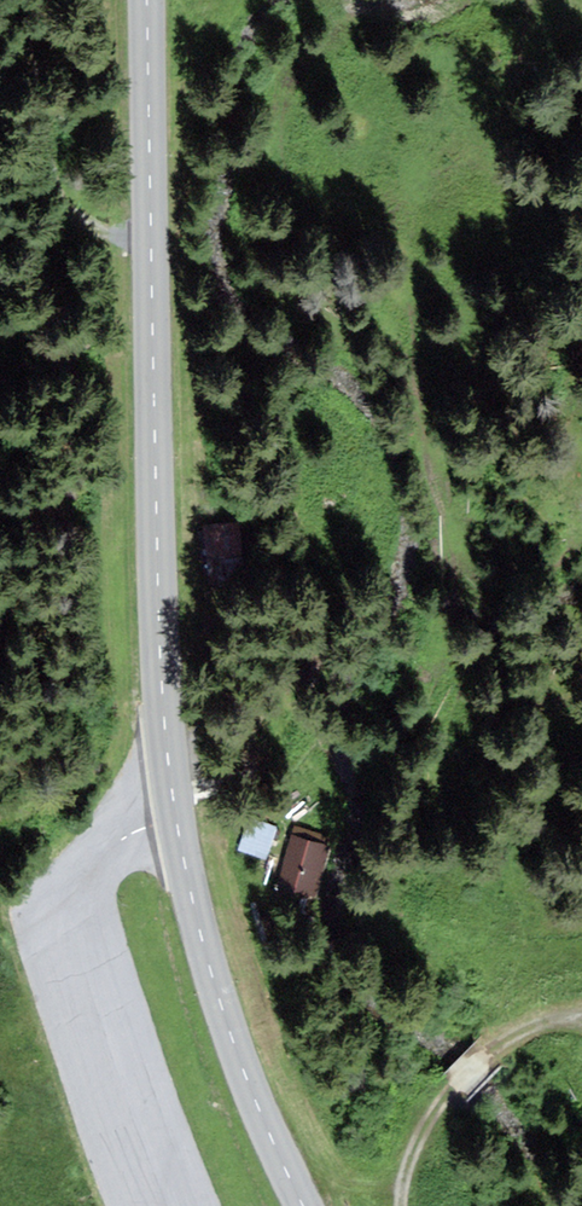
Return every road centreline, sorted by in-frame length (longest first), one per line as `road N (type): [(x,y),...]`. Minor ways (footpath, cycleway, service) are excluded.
road 1 (primary): [(304,1205),(220,1003),(173,799),(159,615),(148,0)]
road 2 (track): [(152,240),(88,222),(54,183),(22,0)]
road 3 (track): [(402,1205),(414,1151),(452,1087),(492,1049),(539,1022),(581,1017)]

